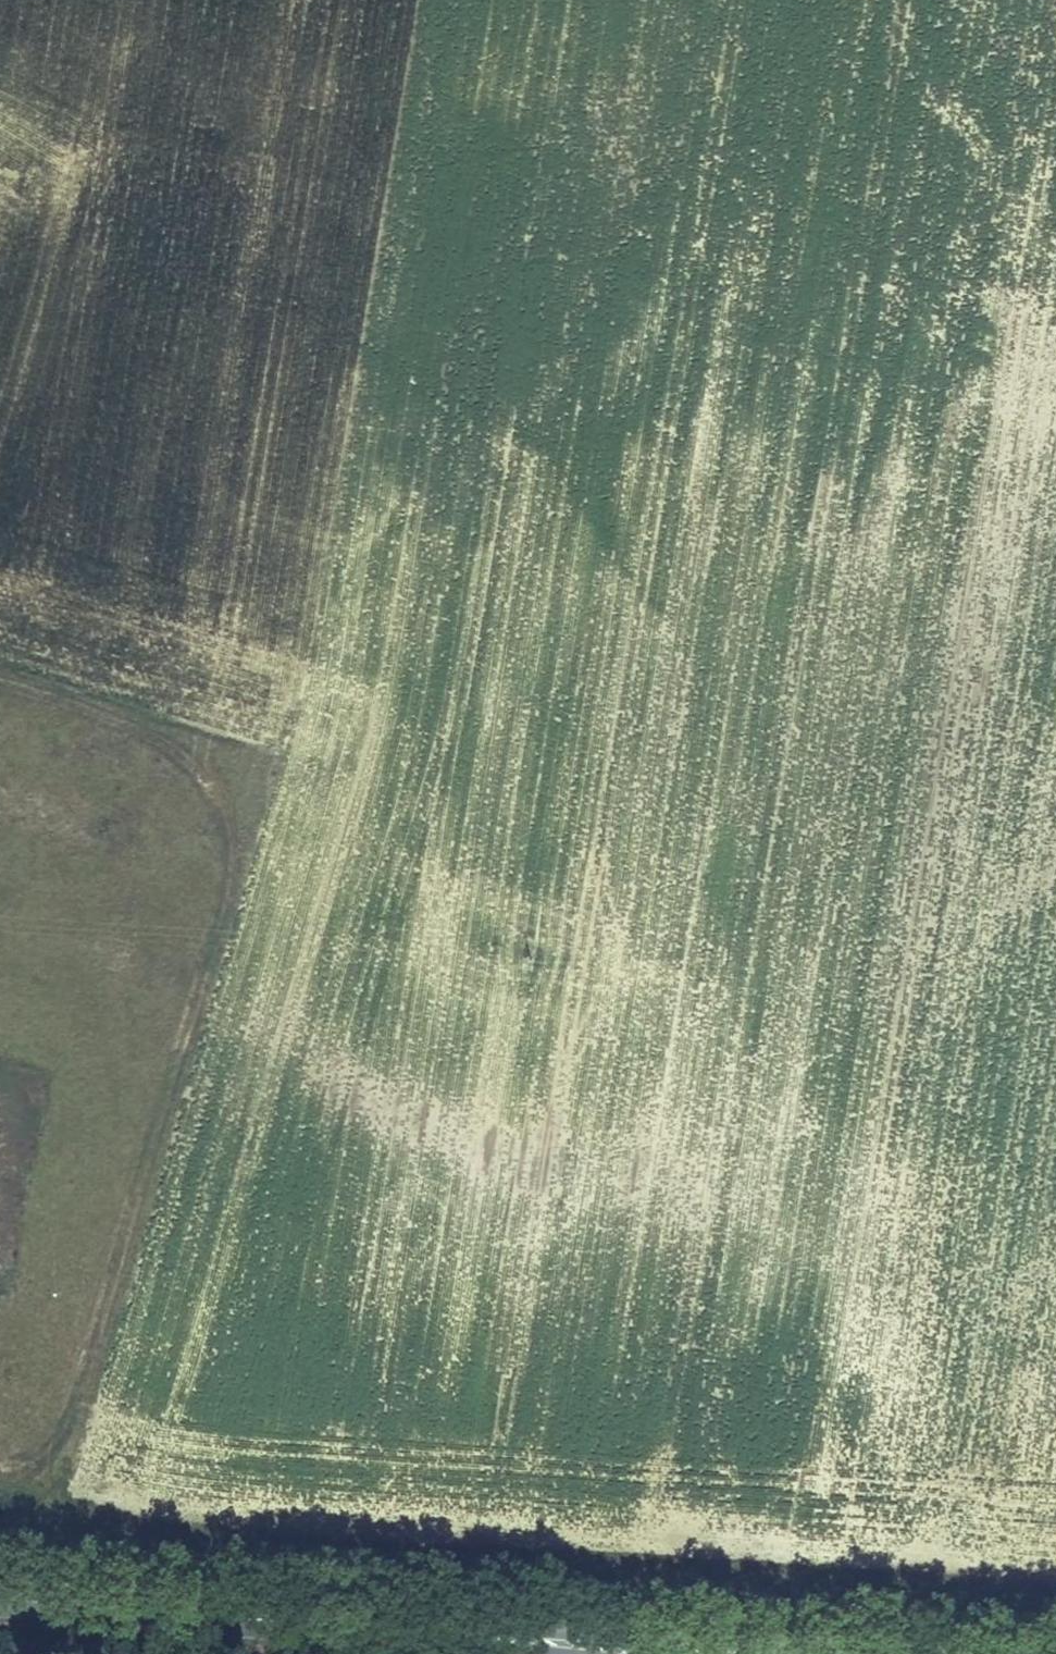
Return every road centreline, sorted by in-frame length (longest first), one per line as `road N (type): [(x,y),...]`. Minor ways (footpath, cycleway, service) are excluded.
road 1 (primary): [(904,1653),(373,1629)]
road 2 (primary): [(373,1629),(0,1601)]
road 3 (primary): [(373,1629),(540,1653)]

